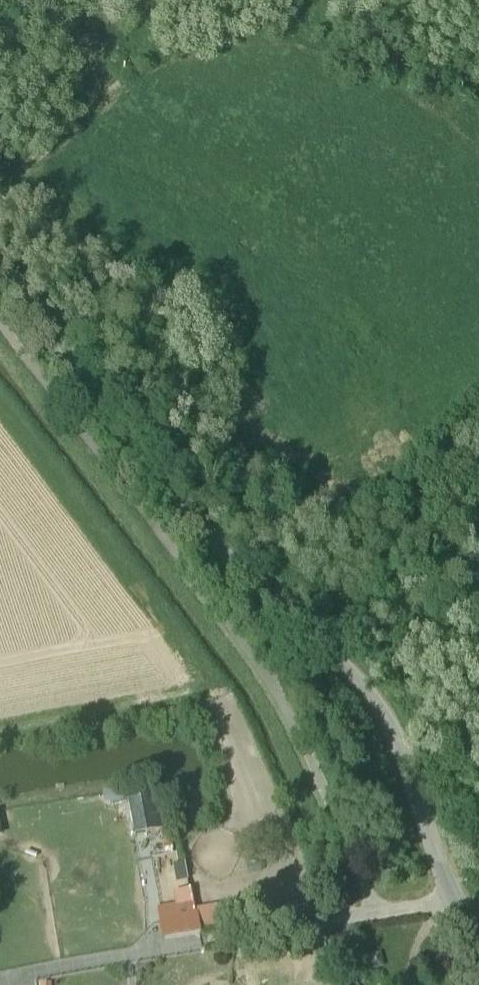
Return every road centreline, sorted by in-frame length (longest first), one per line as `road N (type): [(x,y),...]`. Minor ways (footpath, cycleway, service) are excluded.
road 1 (residential): [(0,286),(42,329),(206,546),(369,707),(452,903),(478,946)]
road 2 (track): [(0,168),(62,130),(100,46),(95,23),(45,0)]

